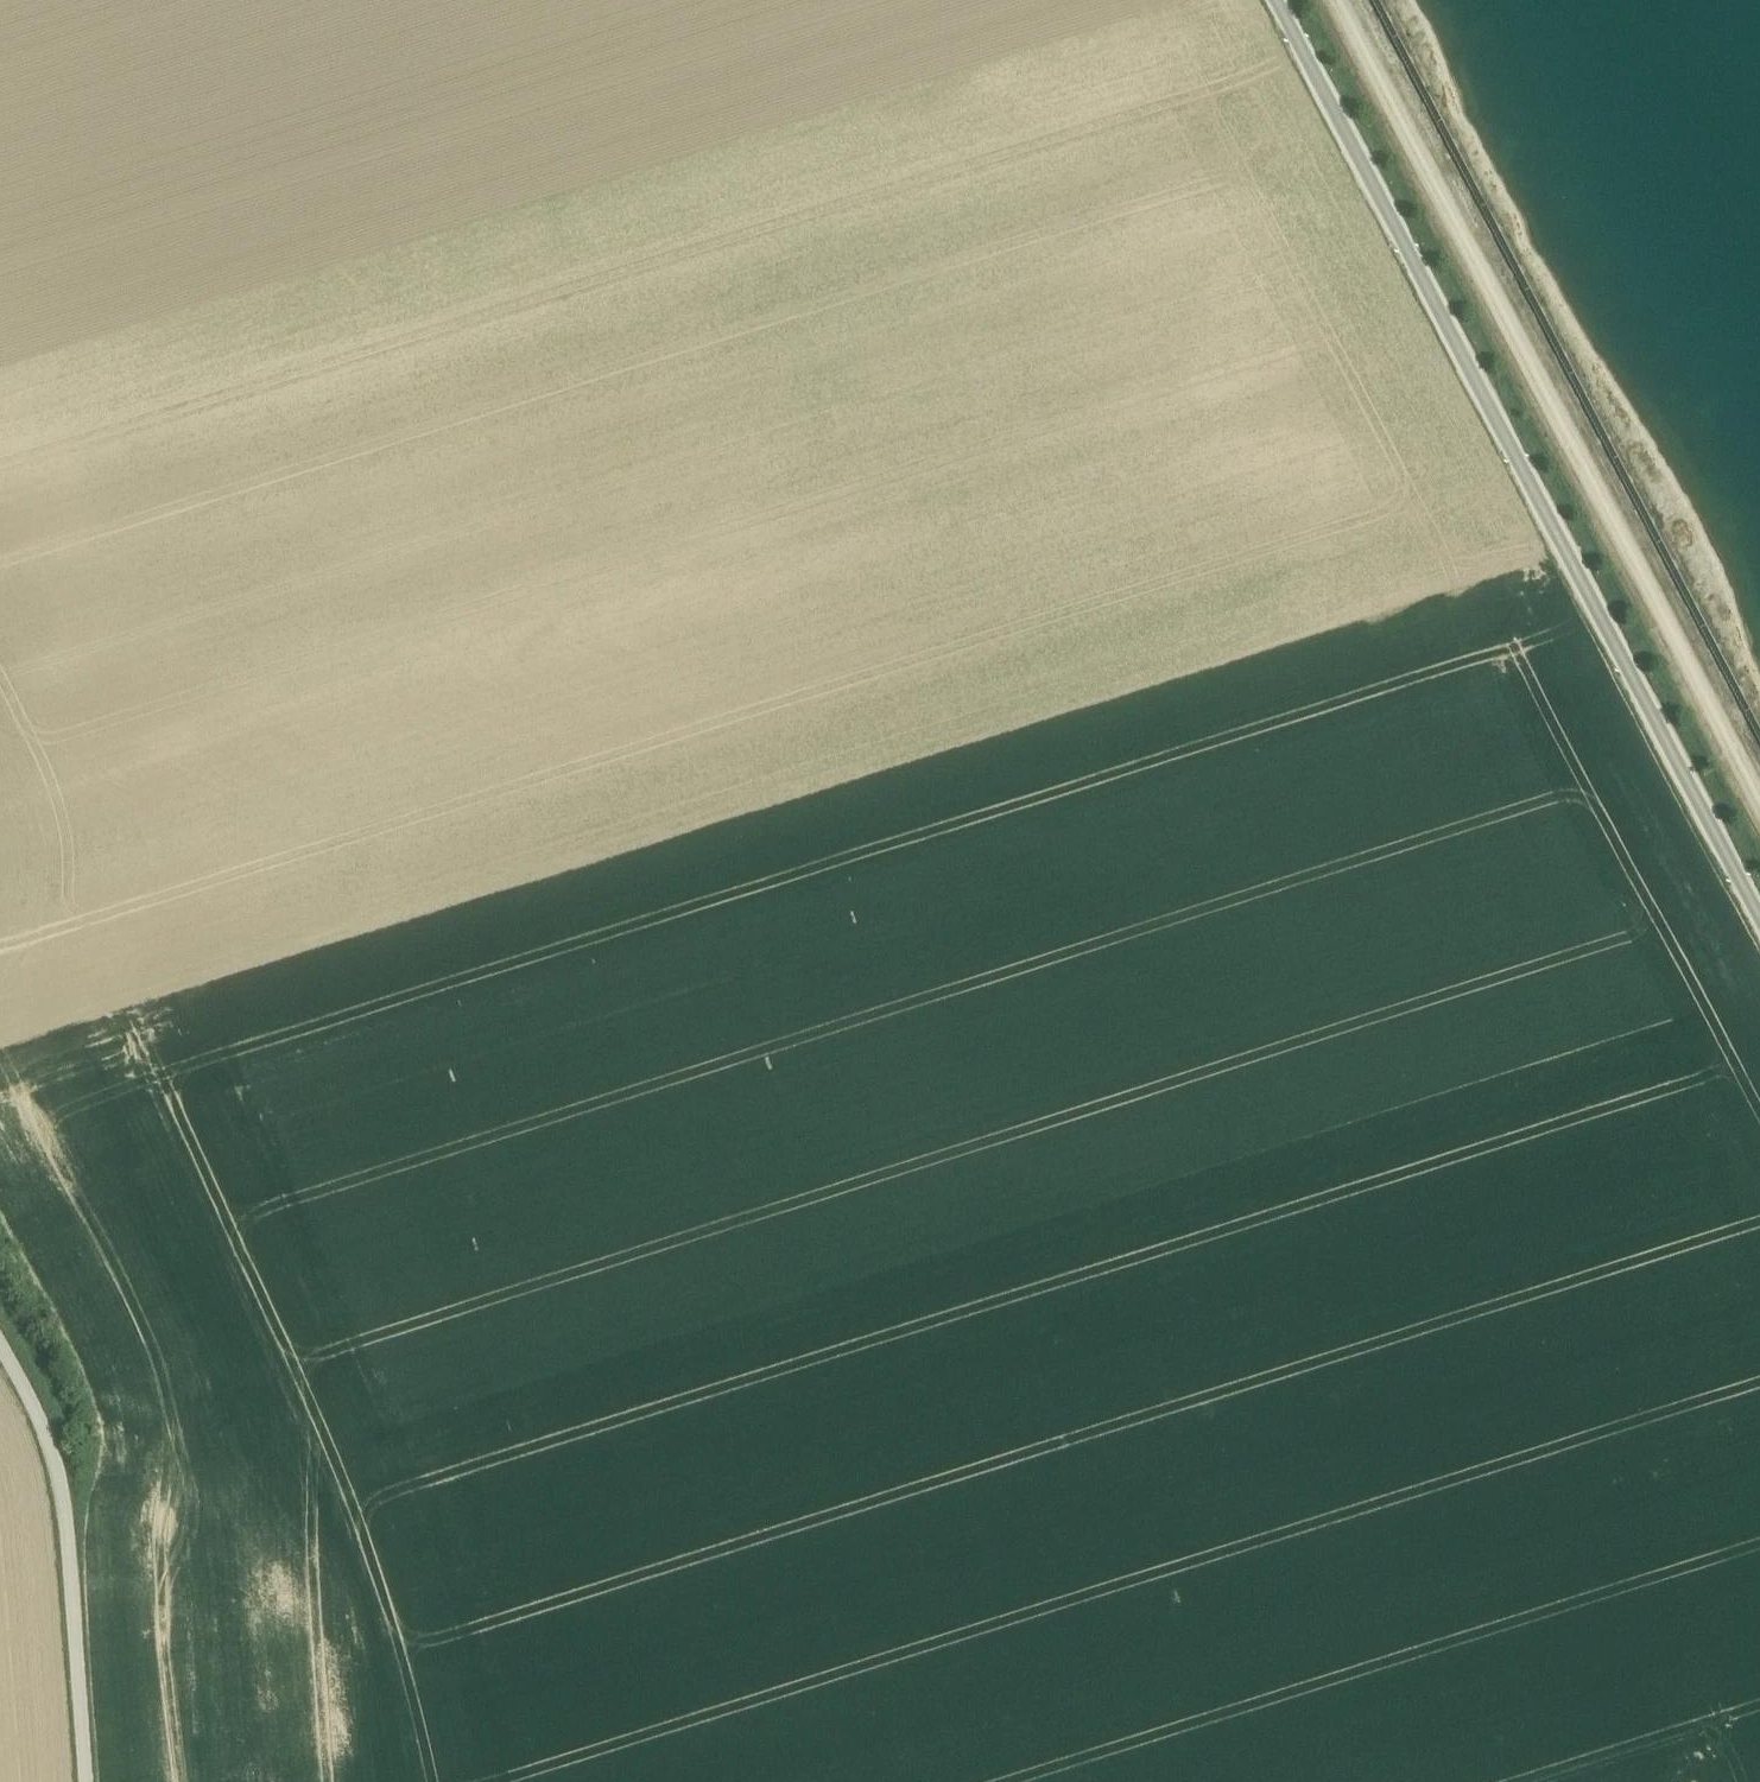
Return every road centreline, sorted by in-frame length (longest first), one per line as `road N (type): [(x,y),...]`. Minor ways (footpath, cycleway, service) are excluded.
road 1 (track): [(1282,0),(1759,911)]
road 2 (track): [(0,1350),(58,1458),(85,1781)]

